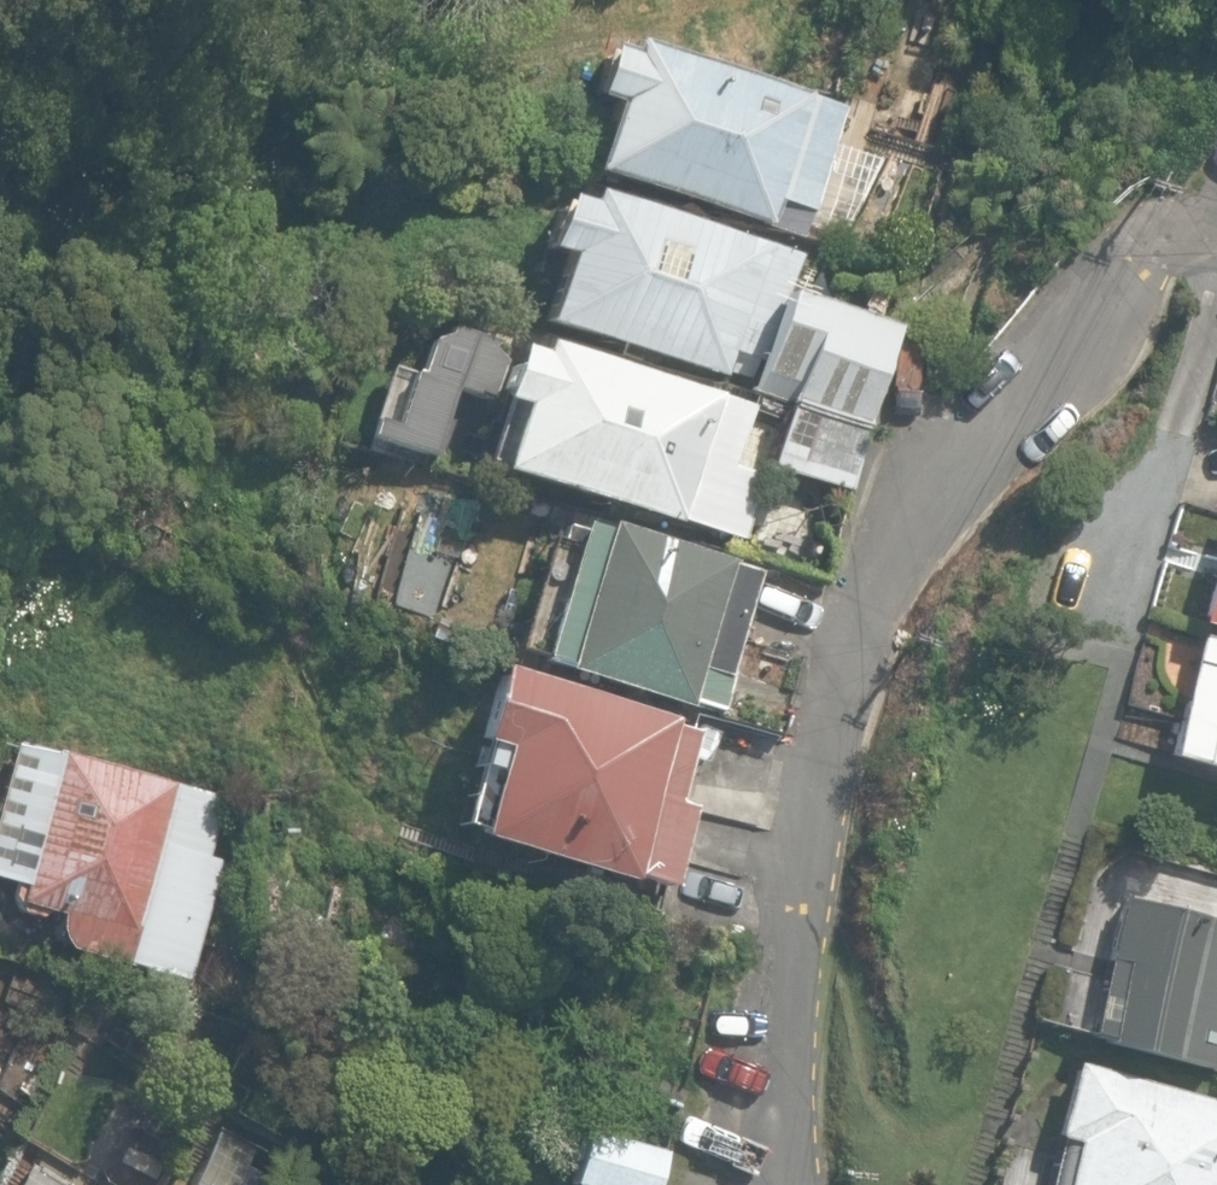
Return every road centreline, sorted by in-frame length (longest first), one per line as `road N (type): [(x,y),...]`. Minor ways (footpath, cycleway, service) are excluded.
road 1 (residential): [(793,1184),(781,1062),(824,759),(893,534),(1035,335),(1213,197)]

